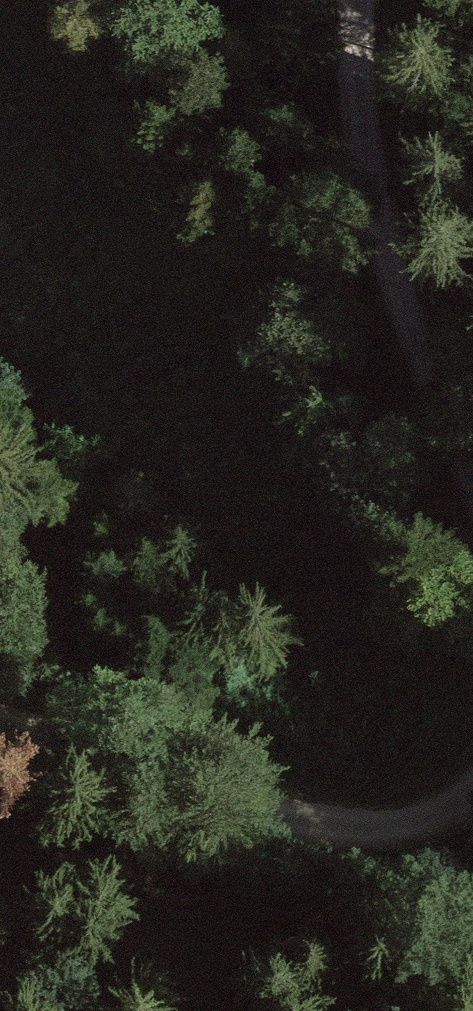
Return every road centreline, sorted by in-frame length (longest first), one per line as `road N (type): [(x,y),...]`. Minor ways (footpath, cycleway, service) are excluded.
road 1 (track): [(13,0),(74,117),(282,461),(410,635),(472,695)]
road 2 (track): [(472,492),(385,283),(357,176),(341,51),(346,0)]
road 3 (track): [(0,711),(319,821),(377,831),(445,814),(472,797)]

